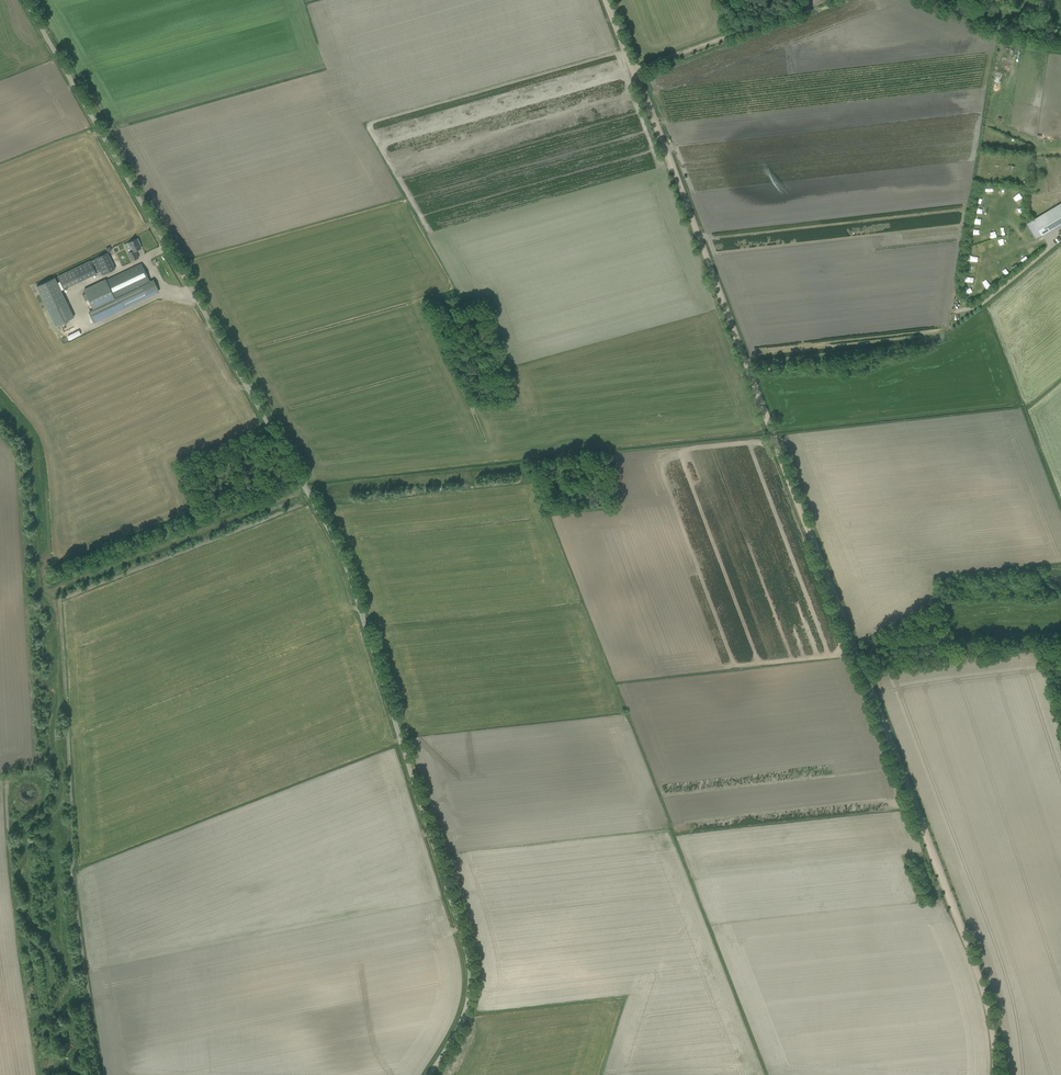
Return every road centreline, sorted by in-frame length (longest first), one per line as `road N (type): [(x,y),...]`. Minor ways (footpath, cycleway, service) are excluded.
road 1 (unclassified): [(431,1074),(464,1023),(471,968),(349,570),(27,0)]
road 2 (track): [(995,1074),(982,989),(857,656)]
road 3 (track): [(772,436),(634,70)]
road 4 (track): [(857,656),(772,436)]
road 5 (track): [(634,70),(821,0)]

